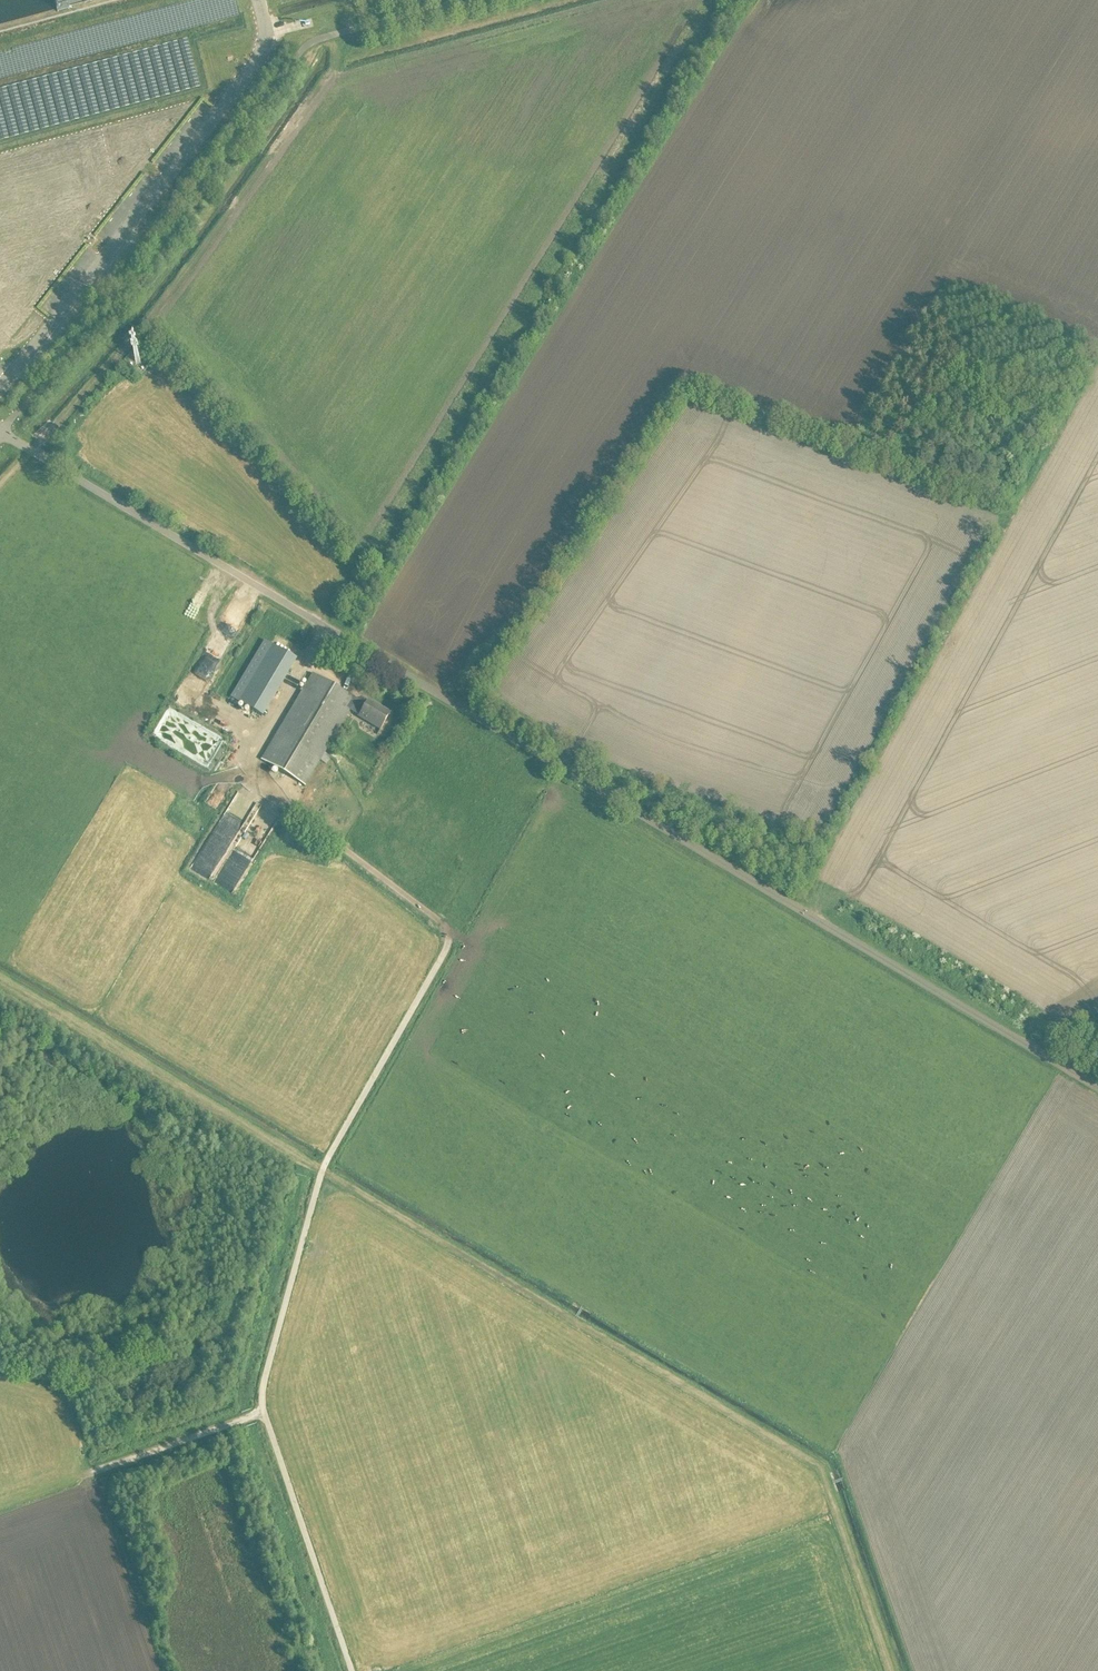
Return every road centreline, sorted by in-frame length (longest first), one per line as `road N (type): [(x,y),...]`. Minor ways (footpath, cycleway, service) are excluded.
road 1 (unclassified): [(1097,1088),(0,433)]
road 2 (track): [(289,808),(445,928),(450,941),(323,1170),(263,1388),(264,1413),(351,1670)]
road 3 (track): [(264,1413),(98,1470)]

